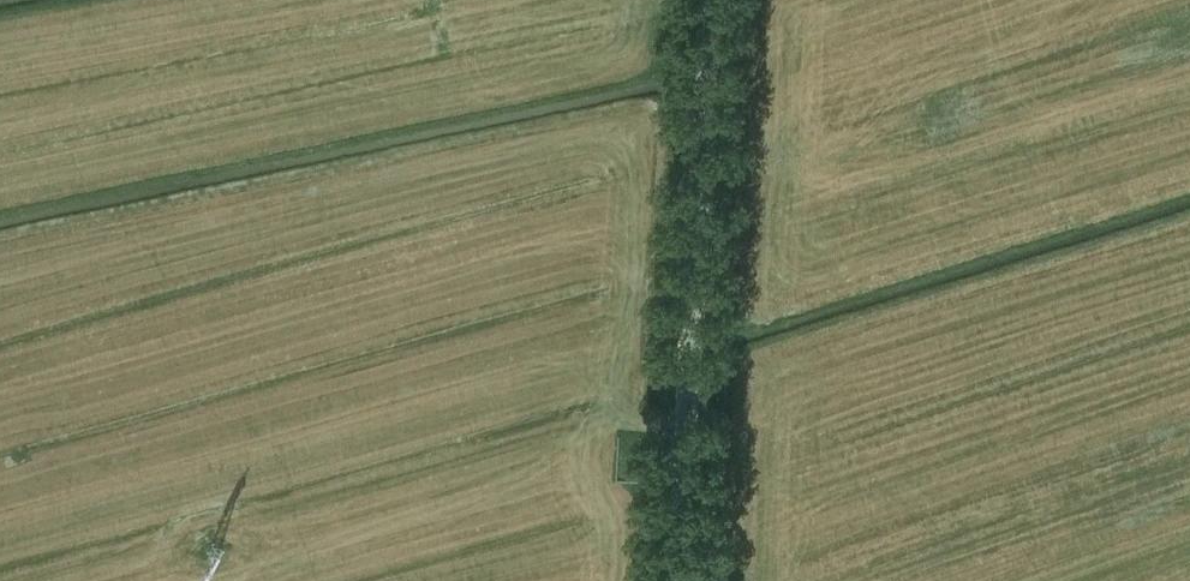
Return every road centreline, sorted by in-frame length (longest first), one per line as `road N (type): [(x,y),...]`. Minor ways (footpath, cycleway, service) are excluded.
road 1 (unclassified): [(683,580),(720,0)]

